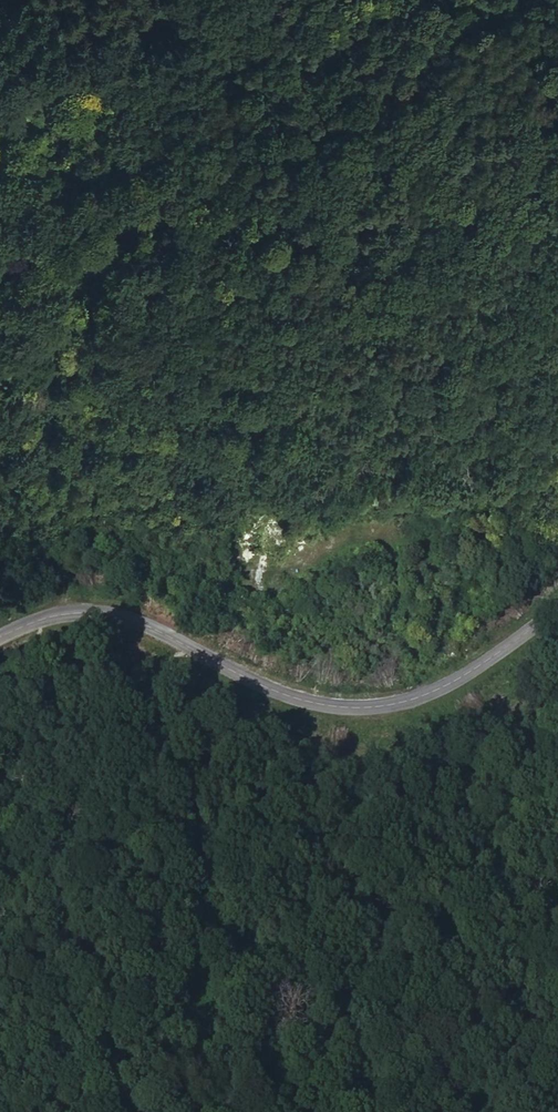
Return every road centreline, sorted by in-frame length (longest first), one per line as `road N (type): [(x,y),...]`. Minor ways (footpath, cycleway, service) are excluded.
road 1 (track): [(244,1111),(303,1103),(408,1046),(438,1017),(443,984),(106,705),(83,654),(82,608)]
road 2 (tertiary): [(0,636),(61,608),(128,614),(174,631),(249,684),(314,703),(371,706),(431,700),(557,608)]
road 3 (track): [(557,160),(0,244)]

